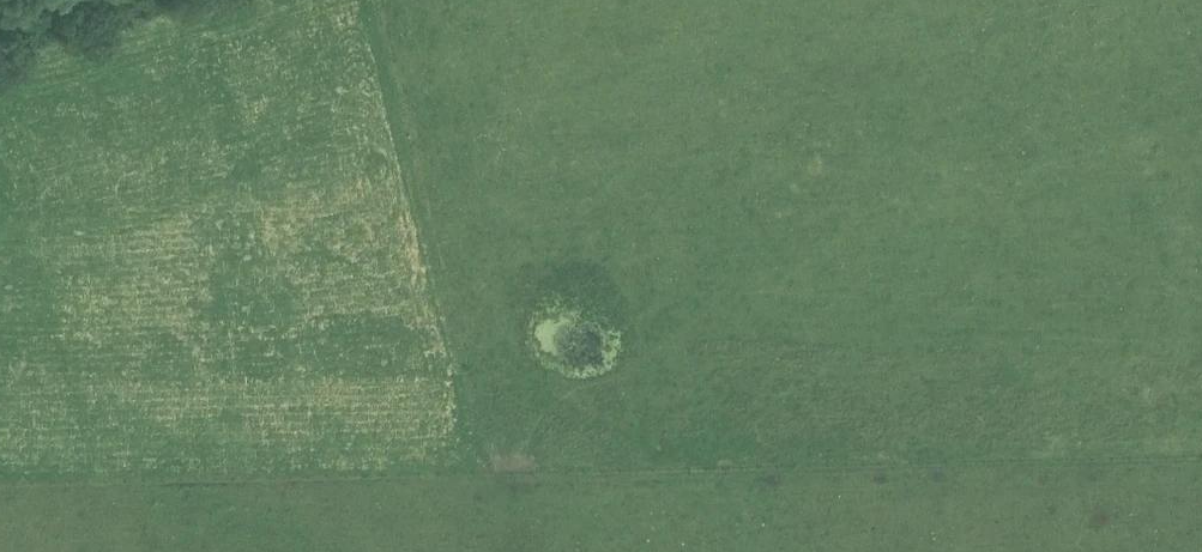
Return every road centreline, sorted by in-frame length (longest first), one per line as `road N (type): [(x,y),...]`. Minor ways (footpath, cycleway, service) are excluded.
road 1 (track): [(0,47),(171,0)]

